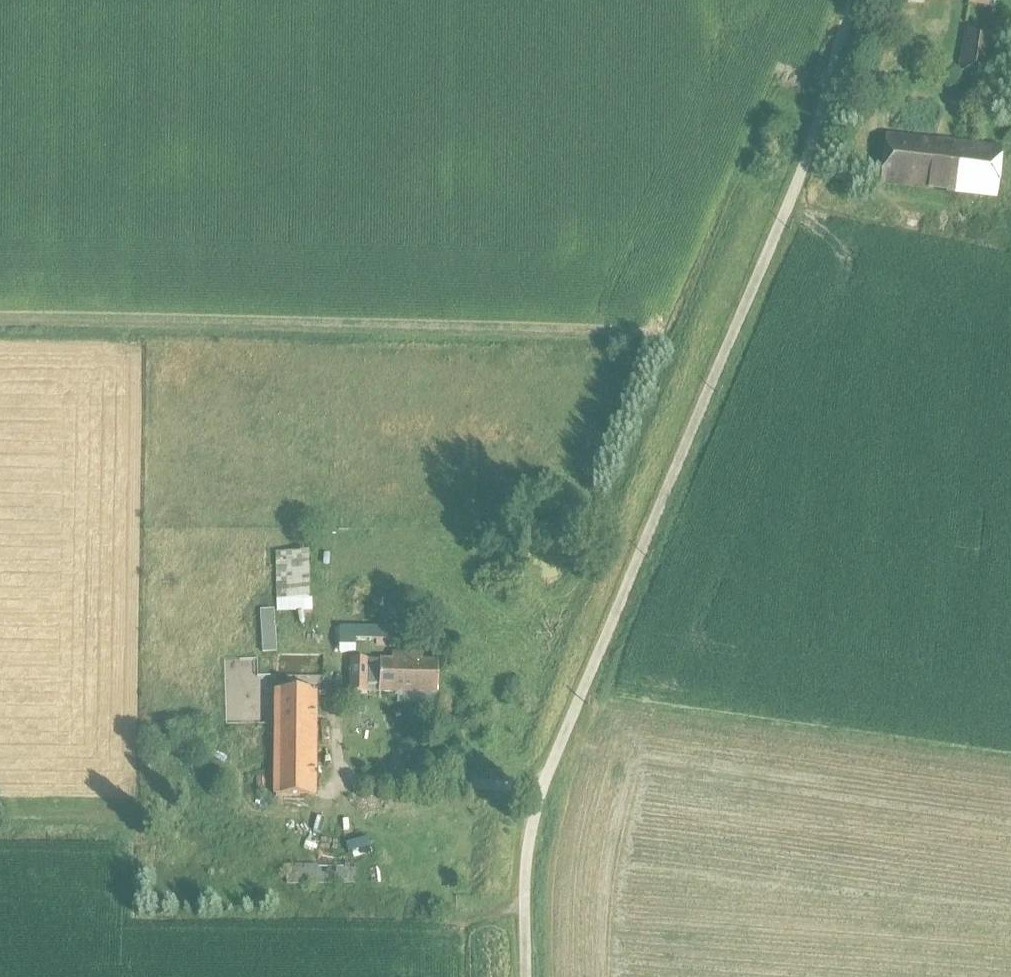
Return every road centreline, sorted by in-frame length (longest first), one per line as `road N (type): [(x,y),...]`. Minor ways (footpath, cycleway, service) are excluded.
road 1 (unclassified): [(527,976),(526,867),(540,795),(801,175),(854,0)]
road 2 (track): [(0,815),(223,810),(294,818),(326,800)]

